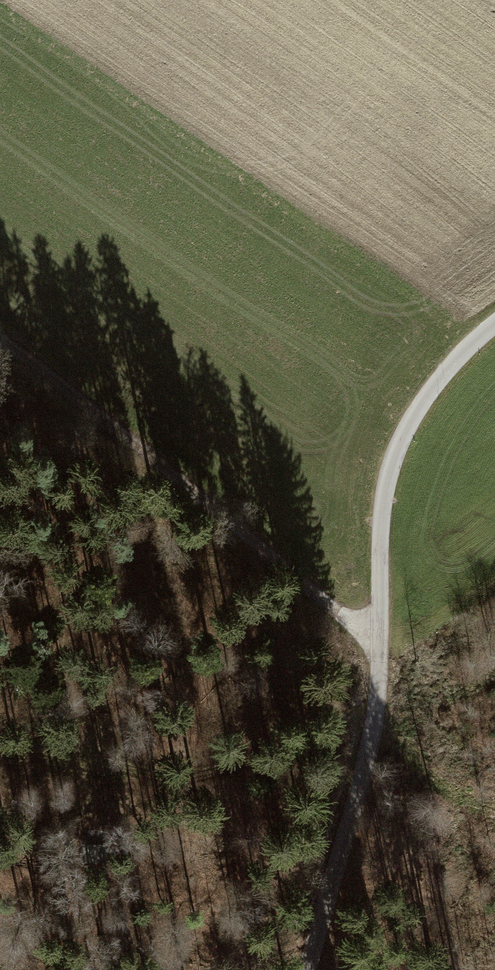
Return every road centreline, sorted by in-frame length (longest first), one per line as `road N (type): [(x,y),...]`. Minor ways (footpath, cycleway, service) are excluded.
road 1 (unclassified): [(494,324),(435,384),(389,473),(375,710),(305,969)]
road 2 (track): [(0,335),(379,641)]

